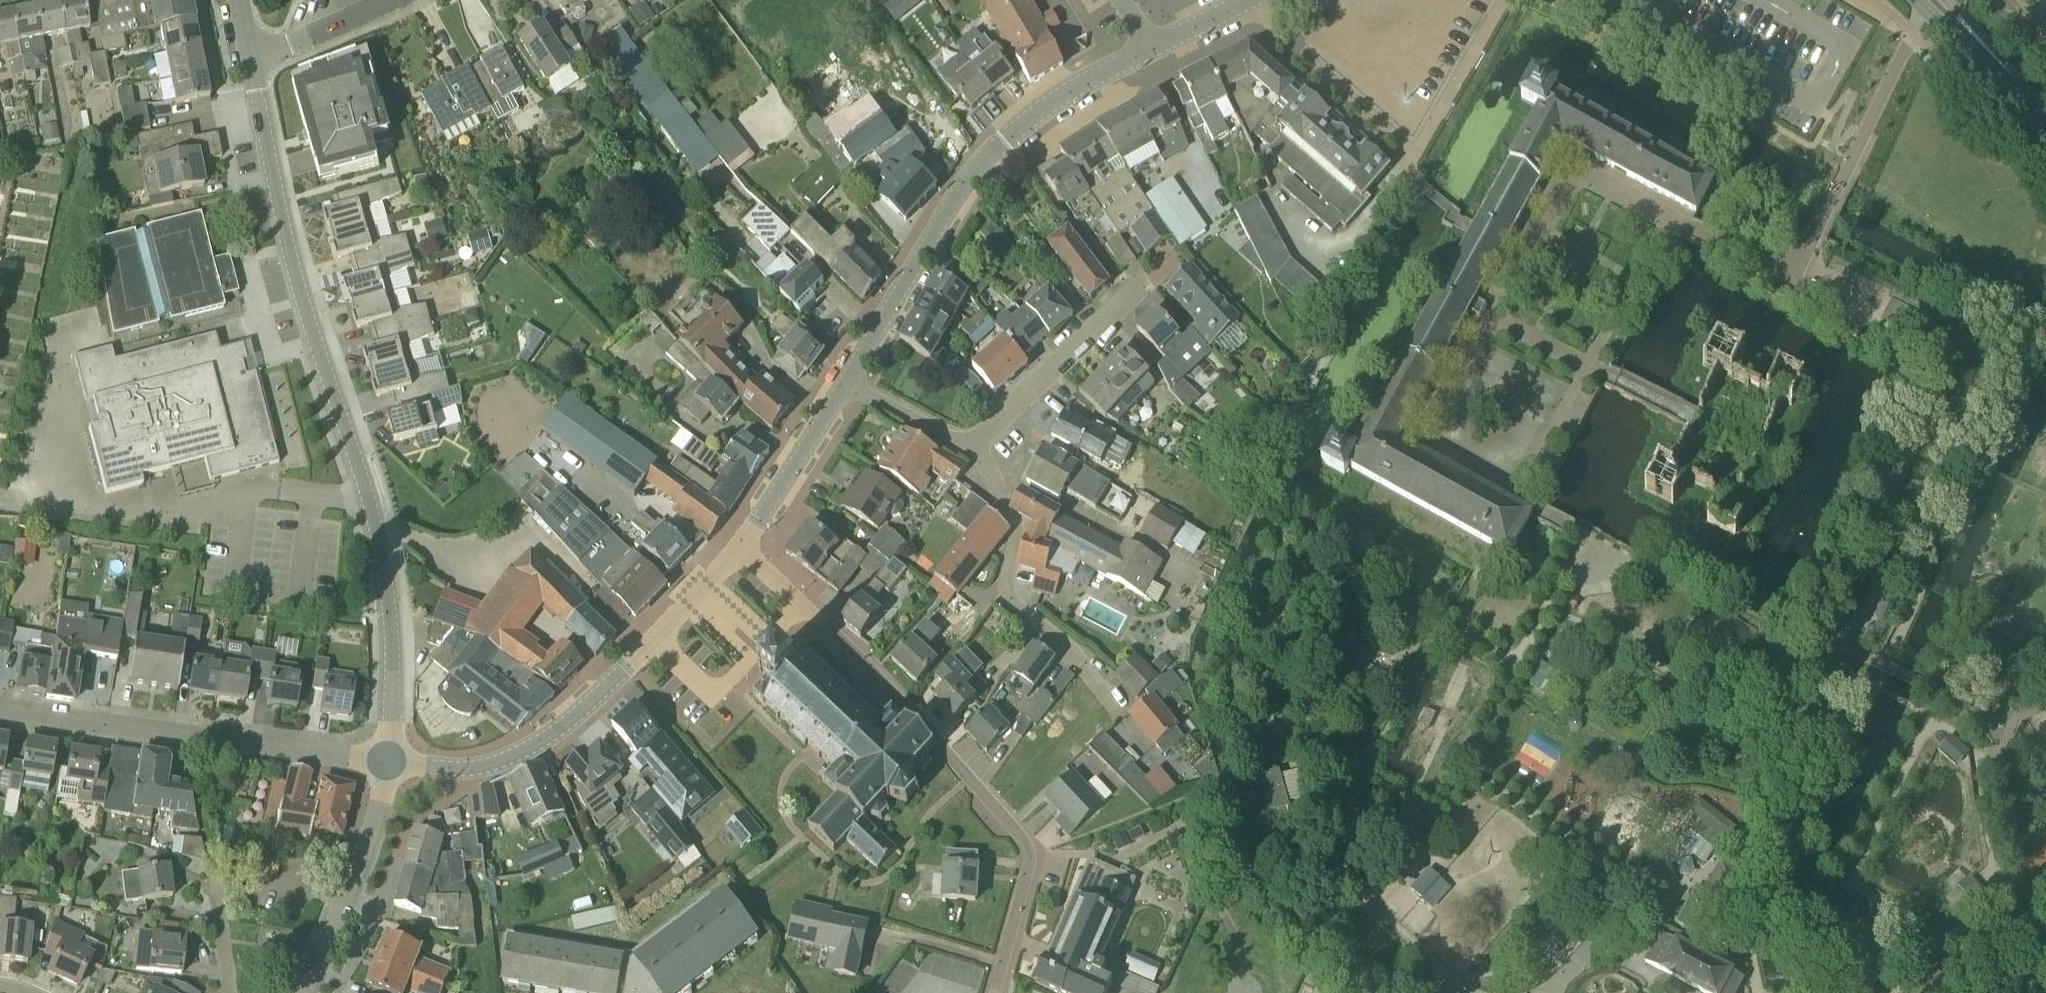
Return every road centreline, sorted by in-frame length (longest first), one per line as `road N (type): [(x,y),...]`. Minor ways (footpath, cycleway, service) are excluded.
road 1 (residential): [(388,760),(391,633),(372,504),(290,256),(251,60)]
road 2 (residential): [(995,992),(1030,863),(1028,846),(742,546)]
road 3 (residential): [(847,383),(957,199),(994,154),(1042,109),(1152,47)]
road 4 (residential): [(388,760),(483,766),(527,749),(654,639),(742,546)]
road 5 (residential): [(388,760),(185,743),(0,712)]
road 6 (residential): [(1116,698),(1020,607),(1009,569),(1012,508),(981,436)]
road 7 (residential): [(309,992),(376,833),(388,760)]
road 8 (residential): [(1150,280),(981,436)]
road 9 (residential): [(1404,156),(1243,4)]
road 10 (residential): [(742,546),(847,383)]
road 11 (tertiary): [(2045,133),(1918,0)]
road 12 (residential): [(981,436),(964,443),(847,383)]
road 13 (residential): [(251,60),(388,0)]

